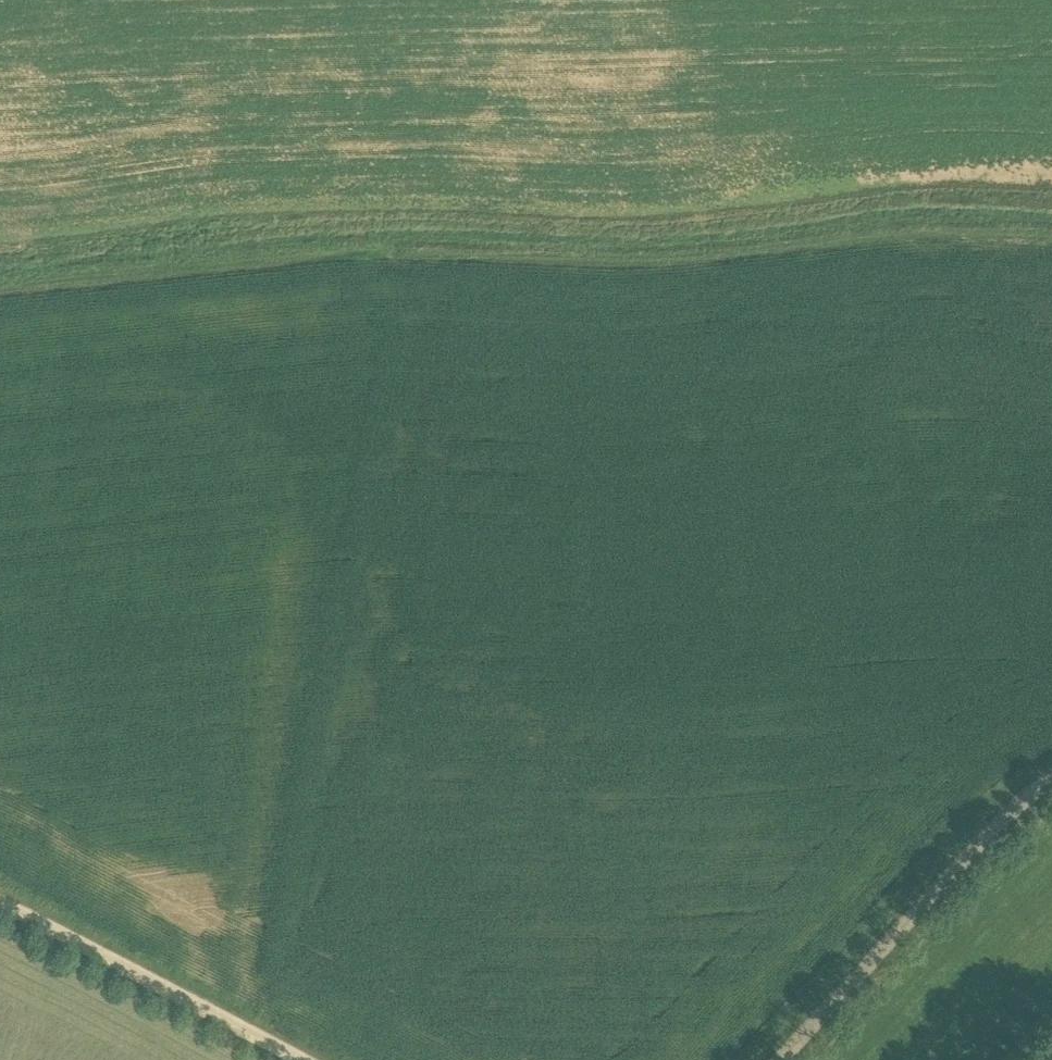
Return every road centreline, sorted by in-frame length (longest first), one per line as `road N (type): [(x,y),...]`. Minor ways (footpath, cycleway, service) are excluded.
road 1 (unclassified): [(759,1059),(1022,781),(1051,764)]
road 2 (unclassified): [(323,1059),(0,884)]

